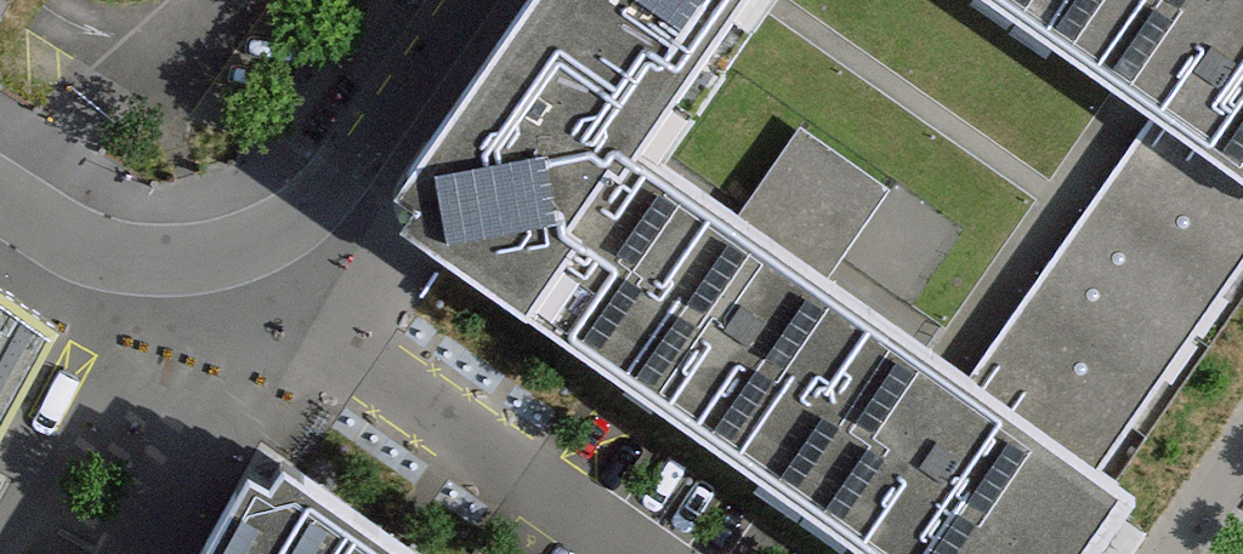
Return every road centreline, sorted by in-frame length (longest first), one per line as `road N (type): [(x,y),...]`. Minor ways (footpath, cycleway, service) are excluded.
road 1 (residential): [(0,190),(100,258),(141,271),(194,264),(259,238),(339,173),(463,0)]

